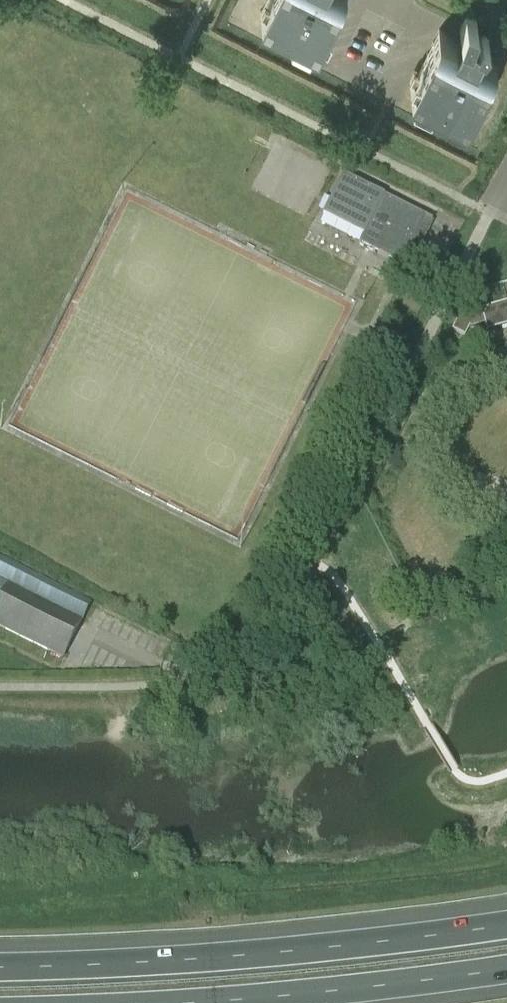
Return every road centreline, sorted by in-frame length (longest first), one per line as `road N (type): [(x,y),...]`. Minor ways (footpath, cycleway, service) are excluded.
road 1 (motorway): [(506,922),(265,952),(0,964)]
road 2 (motorway): [(208,1002),(506,967)]

